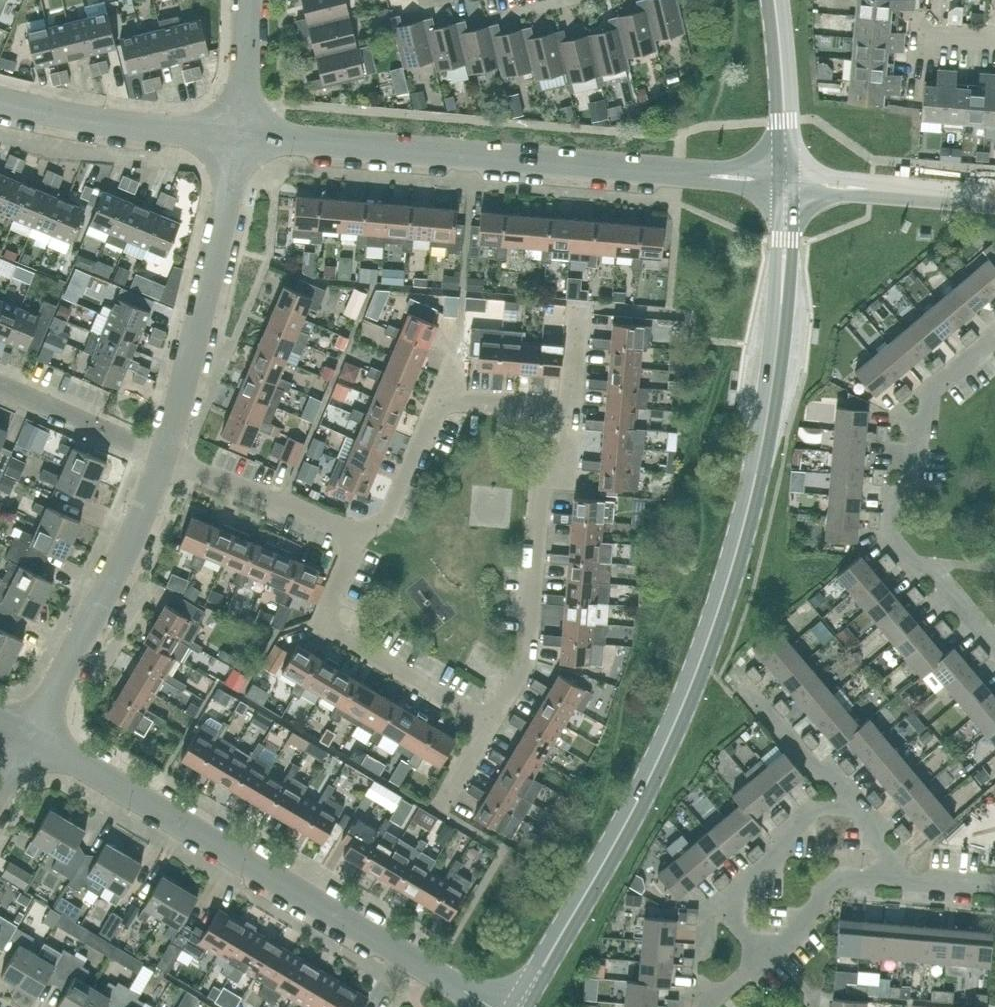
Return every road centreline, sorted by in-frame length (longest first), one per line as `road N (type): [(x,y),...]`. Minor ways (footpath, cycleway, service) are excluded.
road 1 (tertiary): [(520,1006),(622,832),(701,661),(756,486),(780,323)]
road 2 (residential): [(493,1006),(32,742)]
road 3 (unclassified): [(716,175),(236,135)]
road 4 (residential): [(166,461),(225,218),(236,135)]
road 5 (residential): [(569,414),(564,461),(539,486),(523,665),(488,724)]
road 6 (residential): [(32,742),(166,461)]
road 7 (residential): [(488,724),(316,626),(355,533)]
road 8 (residential): [(355,533),(392,503),(447,391),(478,407),(569,414)]
road 9 (residential): [(994,343),(937,385),(917,427),(913,481),(897,500),(894,537),(926,570)]
road 10 (residential): [(762,964),(715,909),(723,893),(823,810),(861,809)]
road 11 (residential): [(236,135),(0,102)]
road 12 (residential): [(355,533),(166,461)]
road 13 (residential): [(166,461),(0,388)]
road 14 (tertiary): [(787,173),(773,0)]
road 15 (residential): [(861,809),(831,774),(808,764),(745,688)]
road 16 (residential): [(762,964),(805,930),(837,887),(884,888)]
road 17 (residential): [(236,135),(251,0)]
road 18 (tertiary): [(777,190),(780,323)]
road 19 (tertiary): [(780,323),(793,191)]
road 20 (unclassified): [(994,198),(869,189)]

